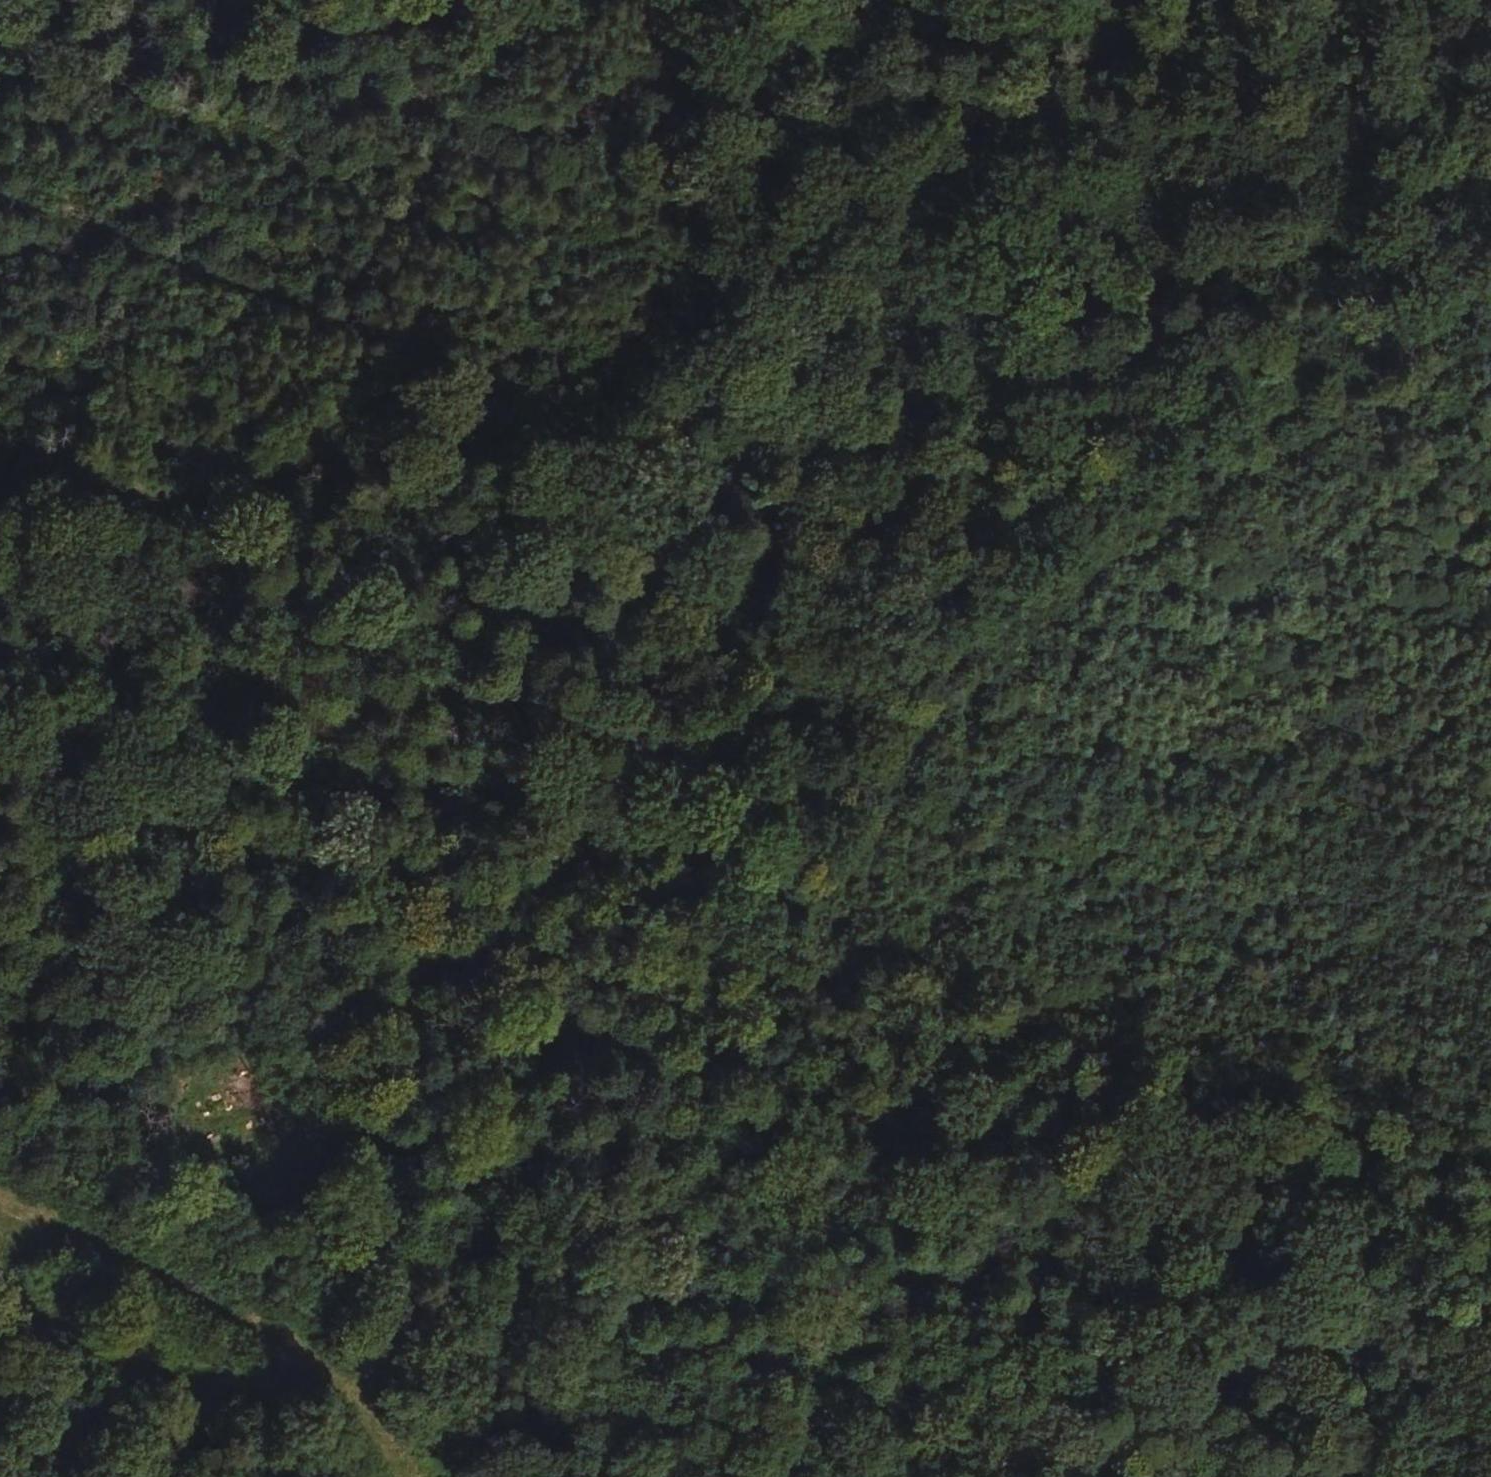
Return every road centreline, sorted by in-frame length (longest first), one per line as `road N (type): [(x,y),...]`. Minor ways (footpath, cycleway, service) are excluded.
road 1 (track): [(141,810),(455,886),(758,974),(1025,1035),(1392,1155),(1490,1170)]
road 2 (track): [(1182,1476),(1246,1370),(1285,1251),(1321,1197),(1392,1155)]
road 3 (track): [(0,933),(141,810)]
road 4 (track): [(0,760),(104,790),(141,810)]

